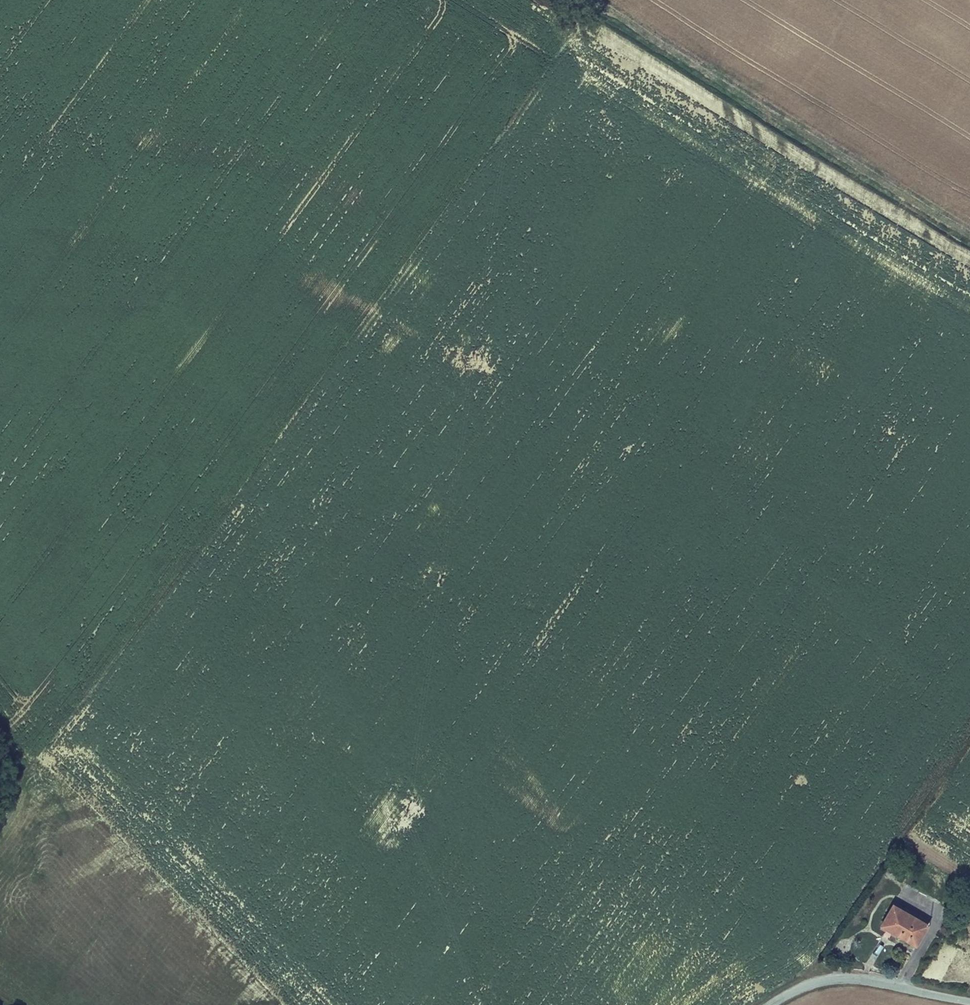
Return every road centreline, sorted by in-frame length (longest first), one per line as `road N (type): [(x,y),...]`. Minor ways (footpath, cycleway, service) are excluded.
road 1 (unclassified): [(969,1001),(850,978),(807,985),(770,1004)]

